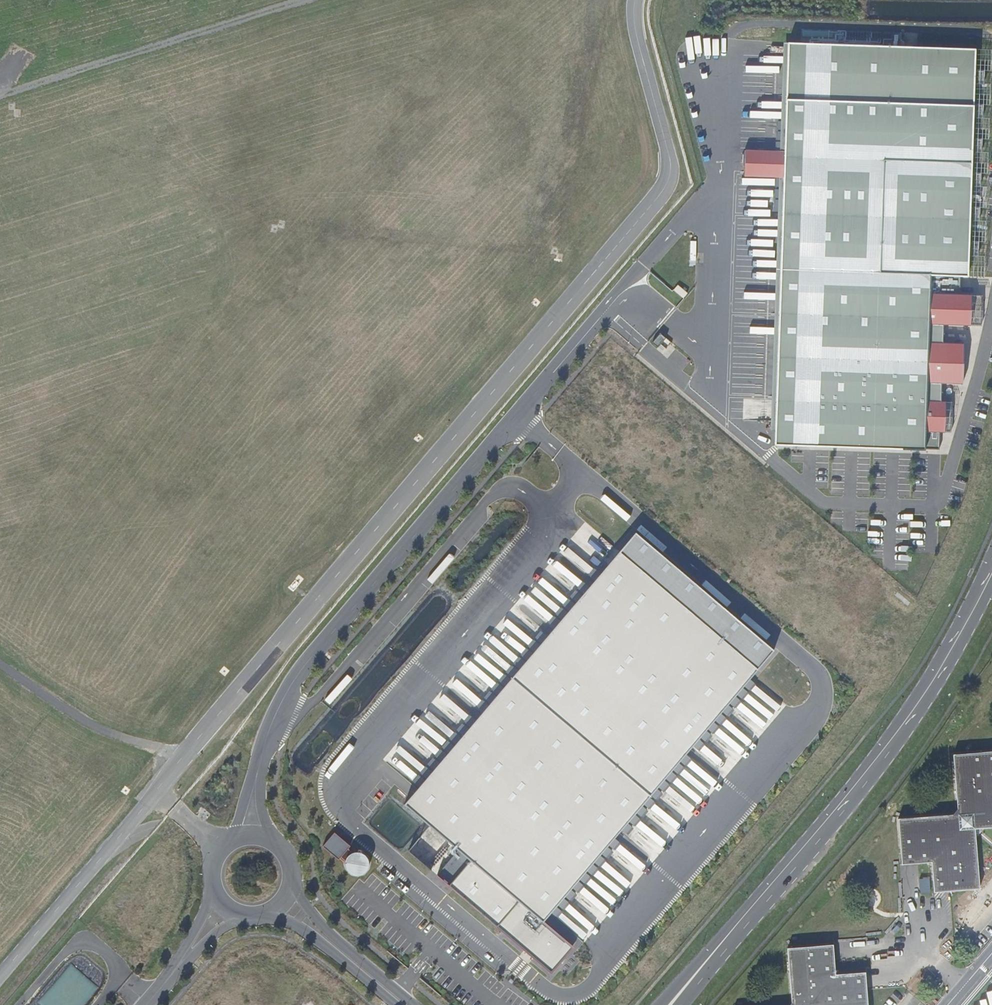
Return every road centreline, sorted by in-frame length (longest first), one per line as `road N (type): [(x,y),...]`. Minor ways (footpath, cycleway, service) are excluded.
road 1 (primary): [(756,906),(914,709),(991,570)]
road 2 (track): [(0,94),(308,0)]
road 3 (track): [(181,758),(99,728),(0,664)]
road 4 (primary): [(756,906),(663,1004)]
road 5 (primary): [(681,1004),(756,906)]

